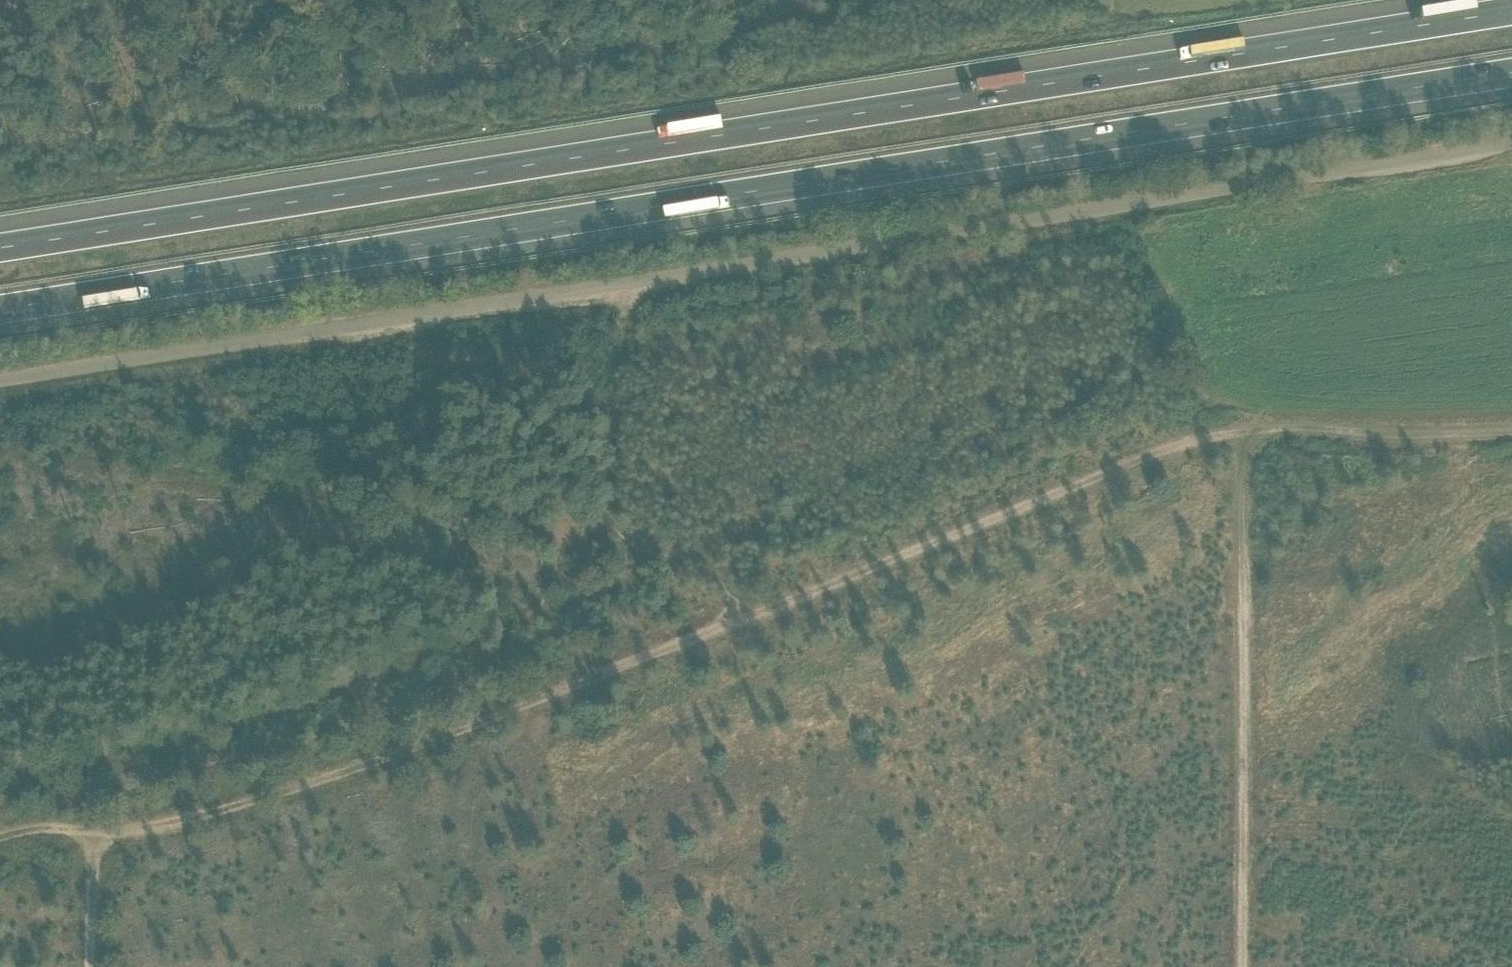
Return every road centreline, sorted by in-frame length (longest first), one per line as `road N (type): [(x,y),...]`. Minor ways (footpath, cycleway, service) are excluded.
road 1 (motorway): [(0,309),(1511,72)]
road 2 (unclassified): [(0,380),(1511,144)]
road 3 (motorway): [(1511,11),(0,247)]
road 4 (track): [(104,842),(398,753),(1146,457),(1219,433),(1244,434)]
road 5 (track): [(1240,966),(1244,434)]
road 6 (track): [(1244,434),(1511,430)]
road 7 (track): [(92,966),(93,869),(104,842)]

